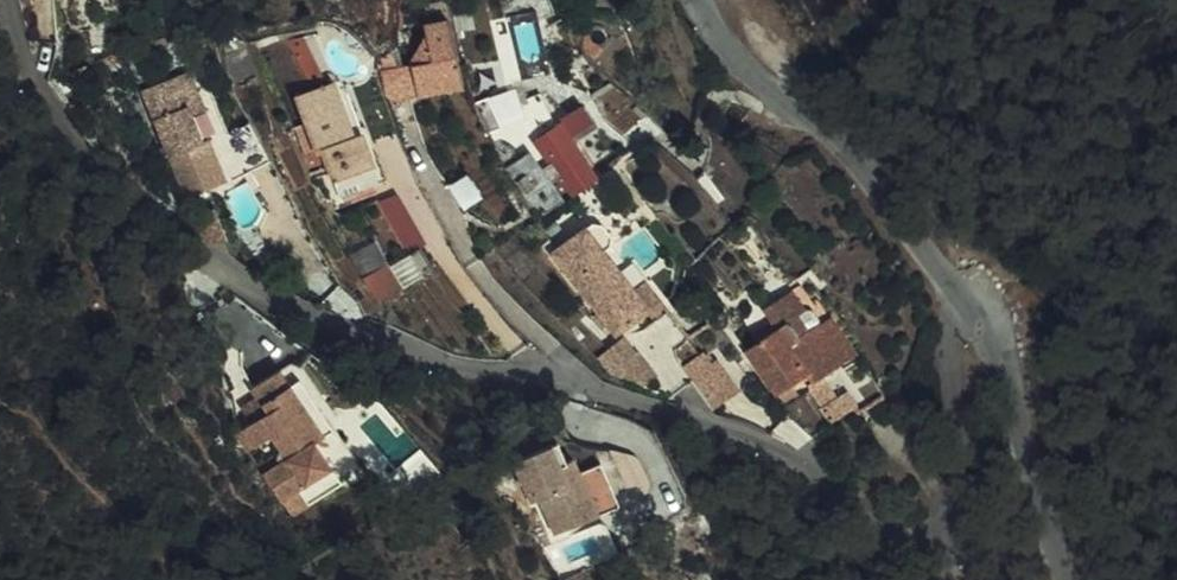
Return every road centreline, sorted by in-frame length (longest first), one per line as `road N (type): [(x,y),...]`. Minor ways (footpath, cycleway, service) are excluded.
road 1 (residential): [(5,0),(28,80),(73,151),(296,317),(372,346),(569,381),(758,439),(831,479),(862,532),(892,548),(922,538),(945,515),(953,350),(972,304)]
road 2 (residential): [(972,304),(936,270),(860,160),(749,68),(700,0)]
road 3 (residential): [(1066,579),(1009,371),(972,304)]

